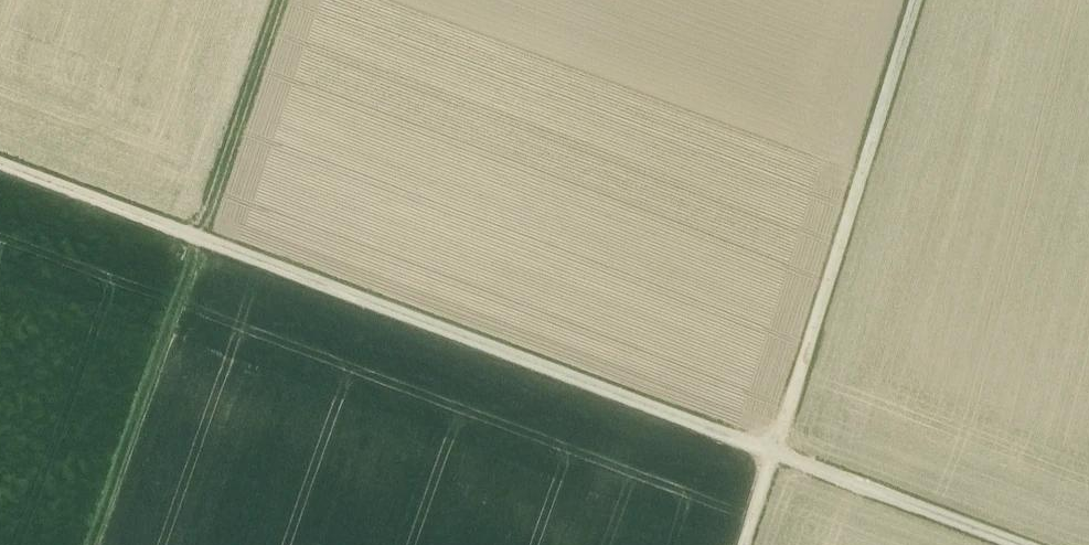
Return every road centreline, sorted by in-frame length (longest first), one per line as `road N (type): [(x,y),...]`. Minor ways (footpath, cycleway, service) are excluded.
road 1 (track): [(773,451),(0,165)]
road 2 (track): [(283,0),(90,544)]
road 3 (track): [(915,0),(773,451)]
road 4 (track): [(1021,544),(773,451)]

